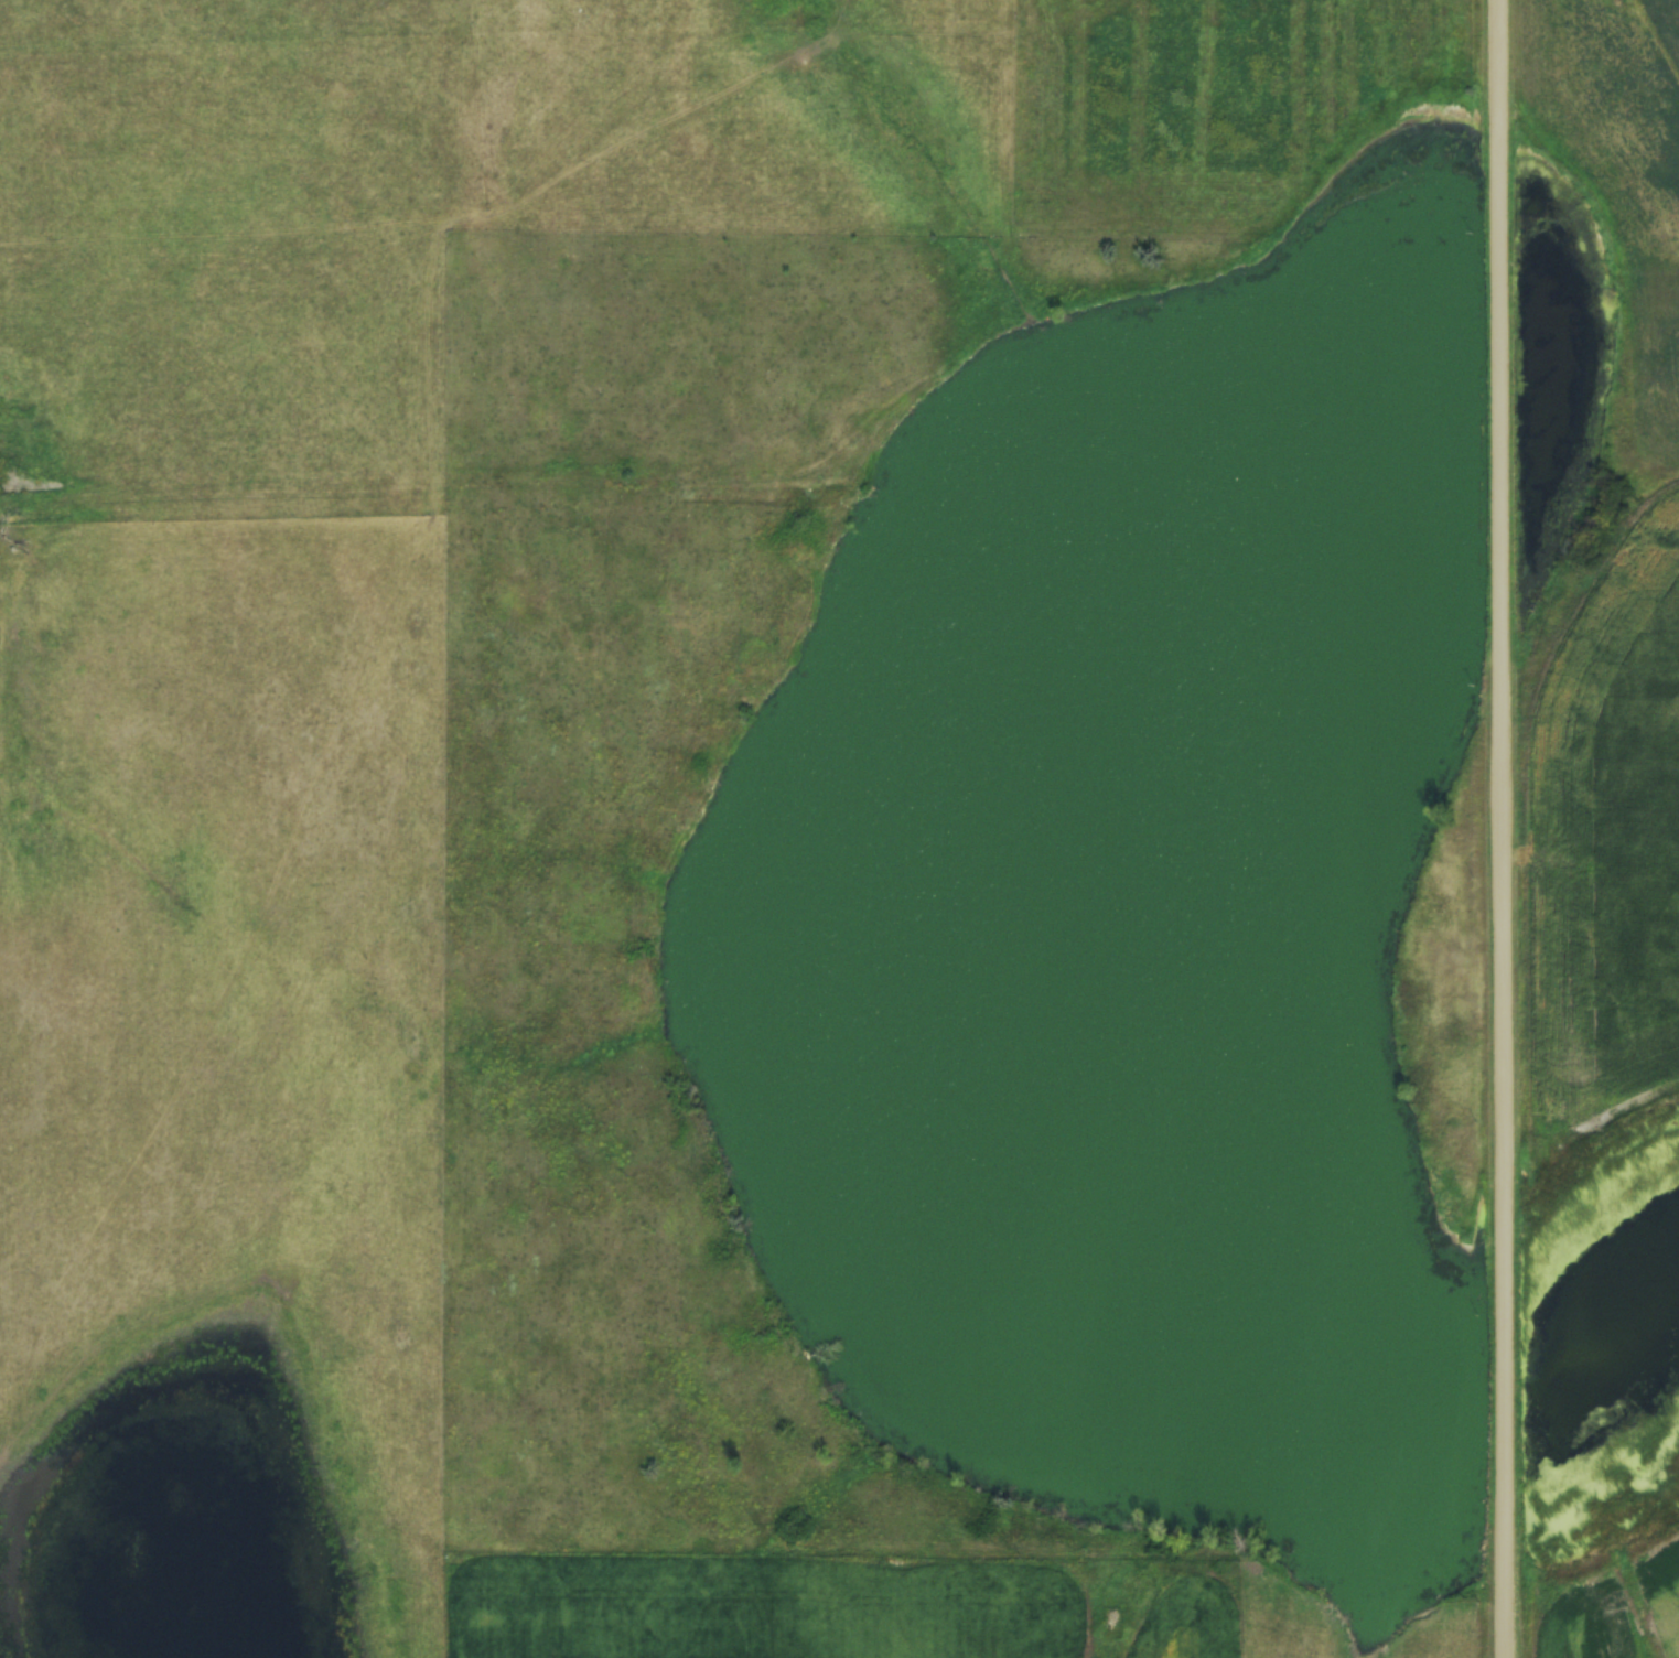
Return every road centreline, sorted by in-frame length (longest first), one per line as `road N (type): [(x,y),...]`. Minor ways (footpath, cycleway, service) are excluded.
road 1 (residential): [(1510,1657),(1500,0)]

